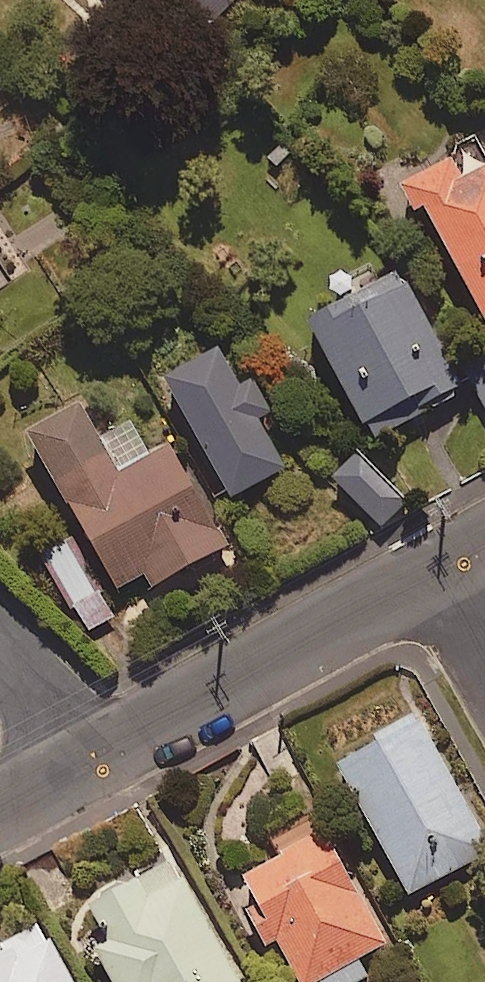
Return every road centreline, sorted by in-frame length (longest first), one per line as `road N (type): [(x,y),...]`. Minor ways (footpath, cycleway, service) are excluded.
road 1 (tertiary): [(425,574),(102,750)]
road 2 (residential): [(0,649),(102,750)]
road 3 (residential): [(425,574),(484,681)]

